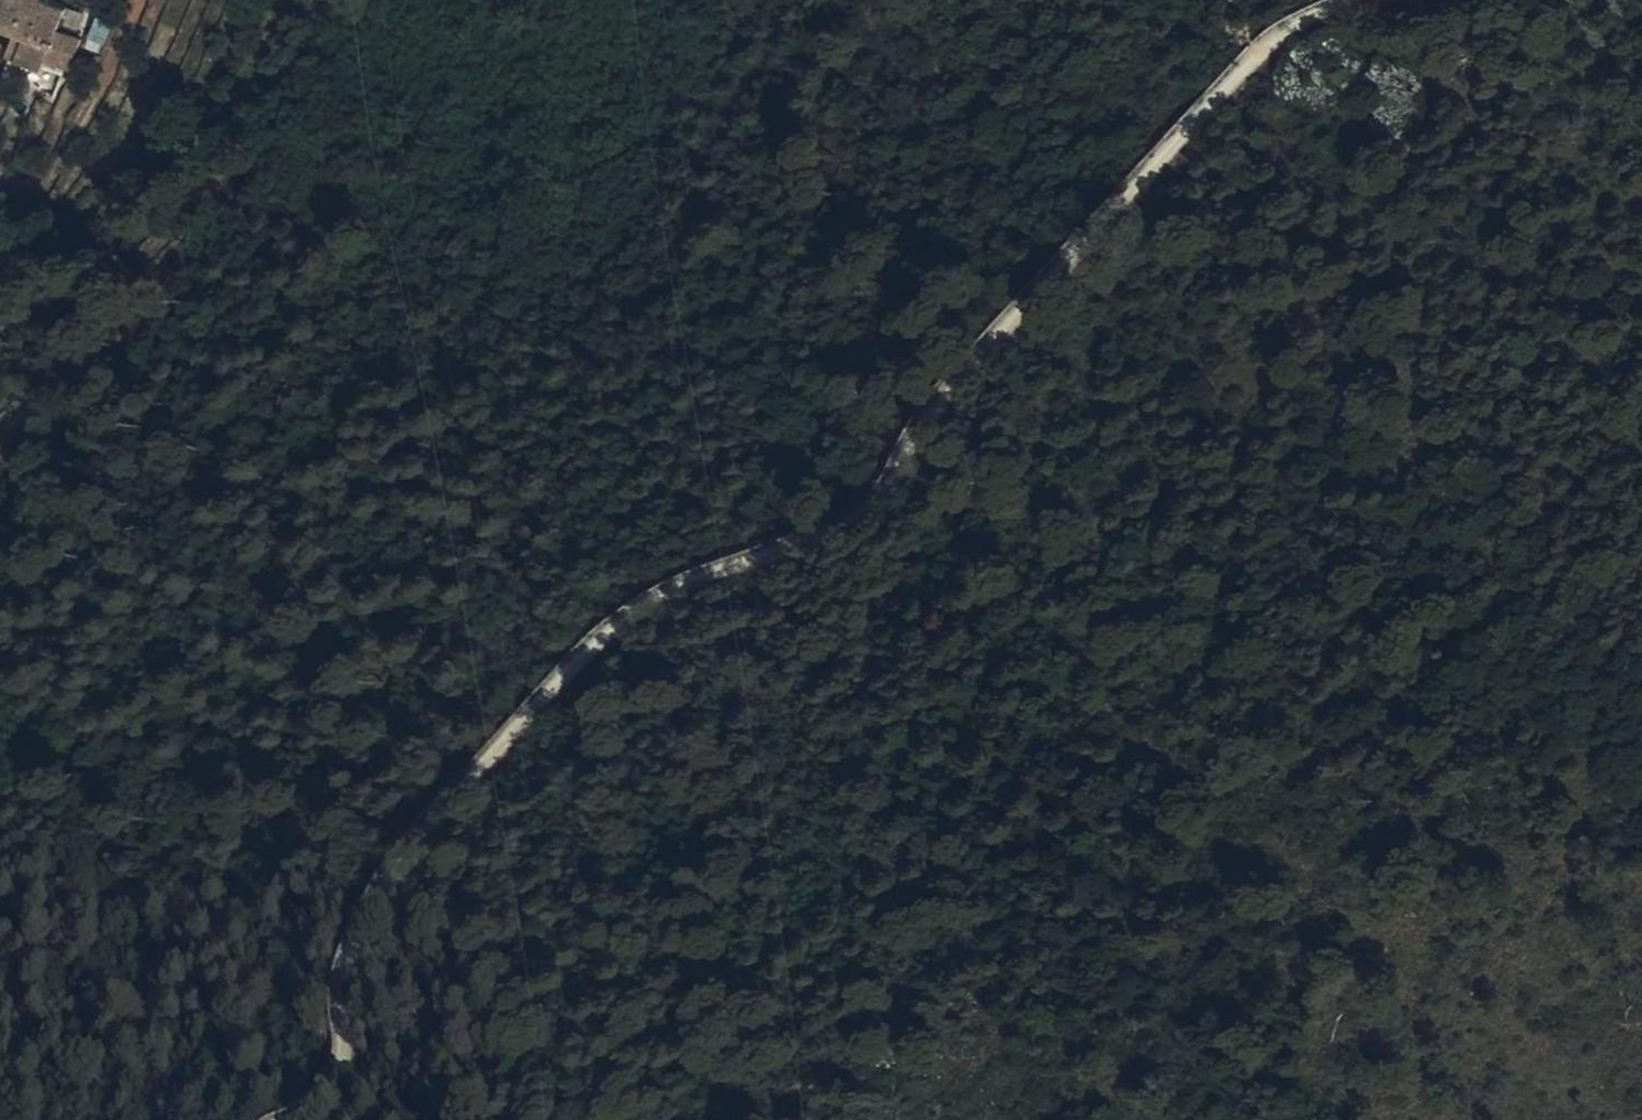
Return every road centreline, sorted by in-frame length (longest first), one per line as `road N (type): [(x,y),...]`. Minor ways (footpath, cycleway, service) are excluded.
road 1 (track): [(1357,0),(1287,31),(1154,169),(937,406),(905,474),(867,517),(667,595),(554,692),(412,851),(342,984),(345,1070),(322,1112),(307,1119)]

